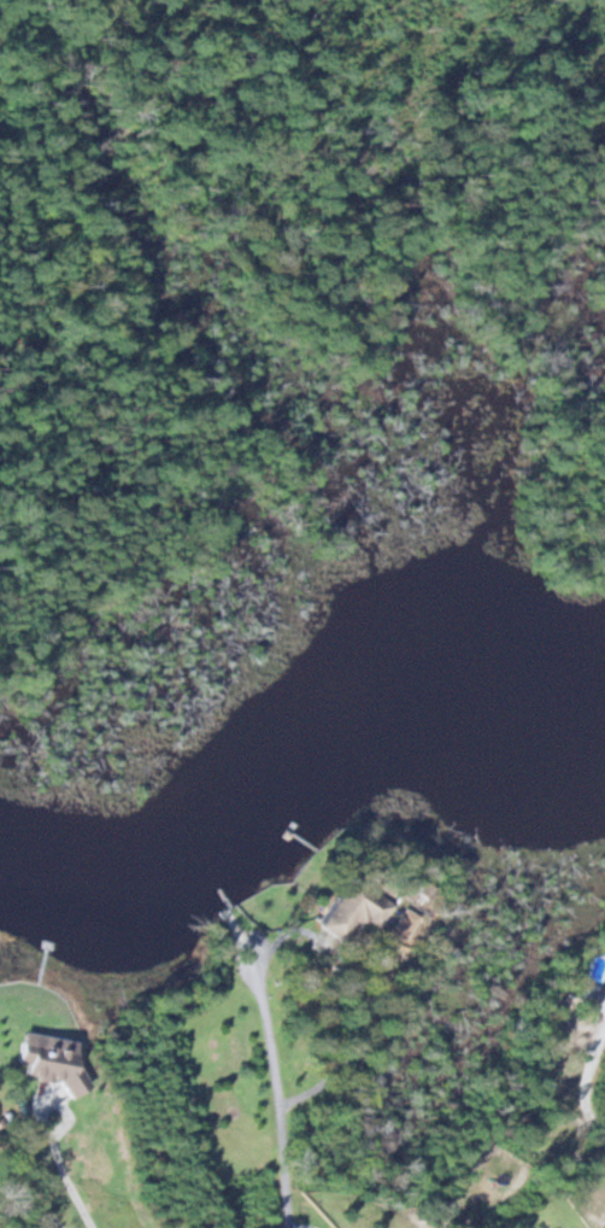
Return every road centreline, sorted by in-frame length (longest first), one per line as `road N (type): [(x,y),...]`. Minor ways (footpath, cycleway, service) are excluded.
road 1 (residential): [(278,1227),(271,1112),(241,952)]

